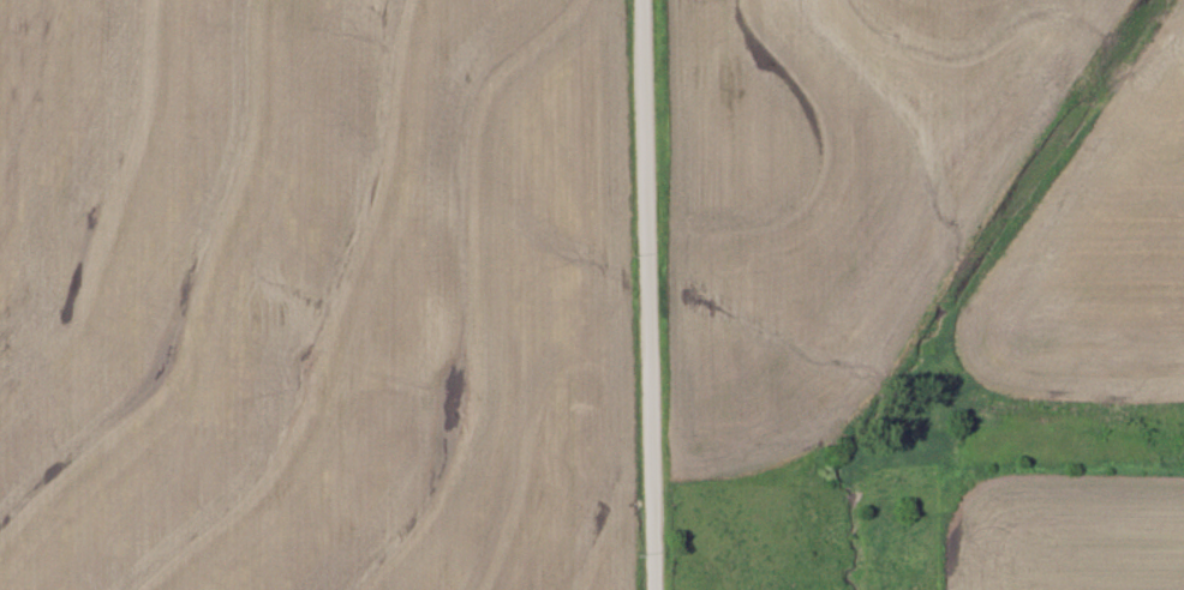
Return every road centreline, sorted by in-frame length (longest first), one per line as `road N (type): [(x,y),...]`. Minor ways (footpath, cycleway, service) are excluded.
road 1 (residential): [(656,589),(647,0)]

